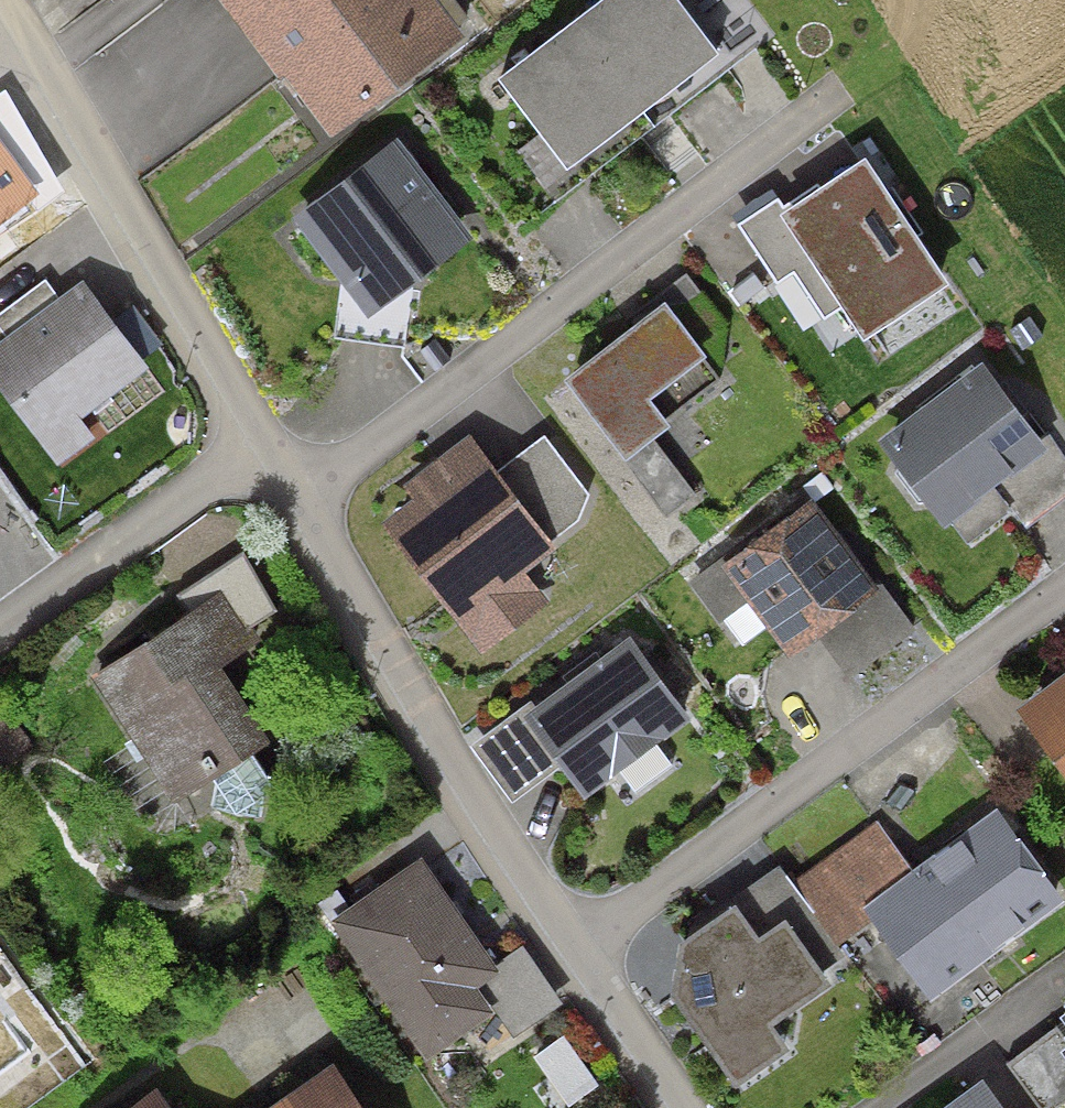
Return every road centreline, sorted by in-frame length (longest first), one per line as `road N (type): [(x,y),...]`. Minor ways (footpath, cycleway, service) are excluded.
road 1 (residential): [(828,101),(296,493)]
road 2 (residential): [(1064,602),(580,946)]
road 3 (residential): [(296,493),(469,798),(580,946)]
road 4 (residential): [(5,20),(259,441)]
road 5 (residential): [(0,630),(259,441)]
road 6 (residential): [(580,946),(690,1107)]

